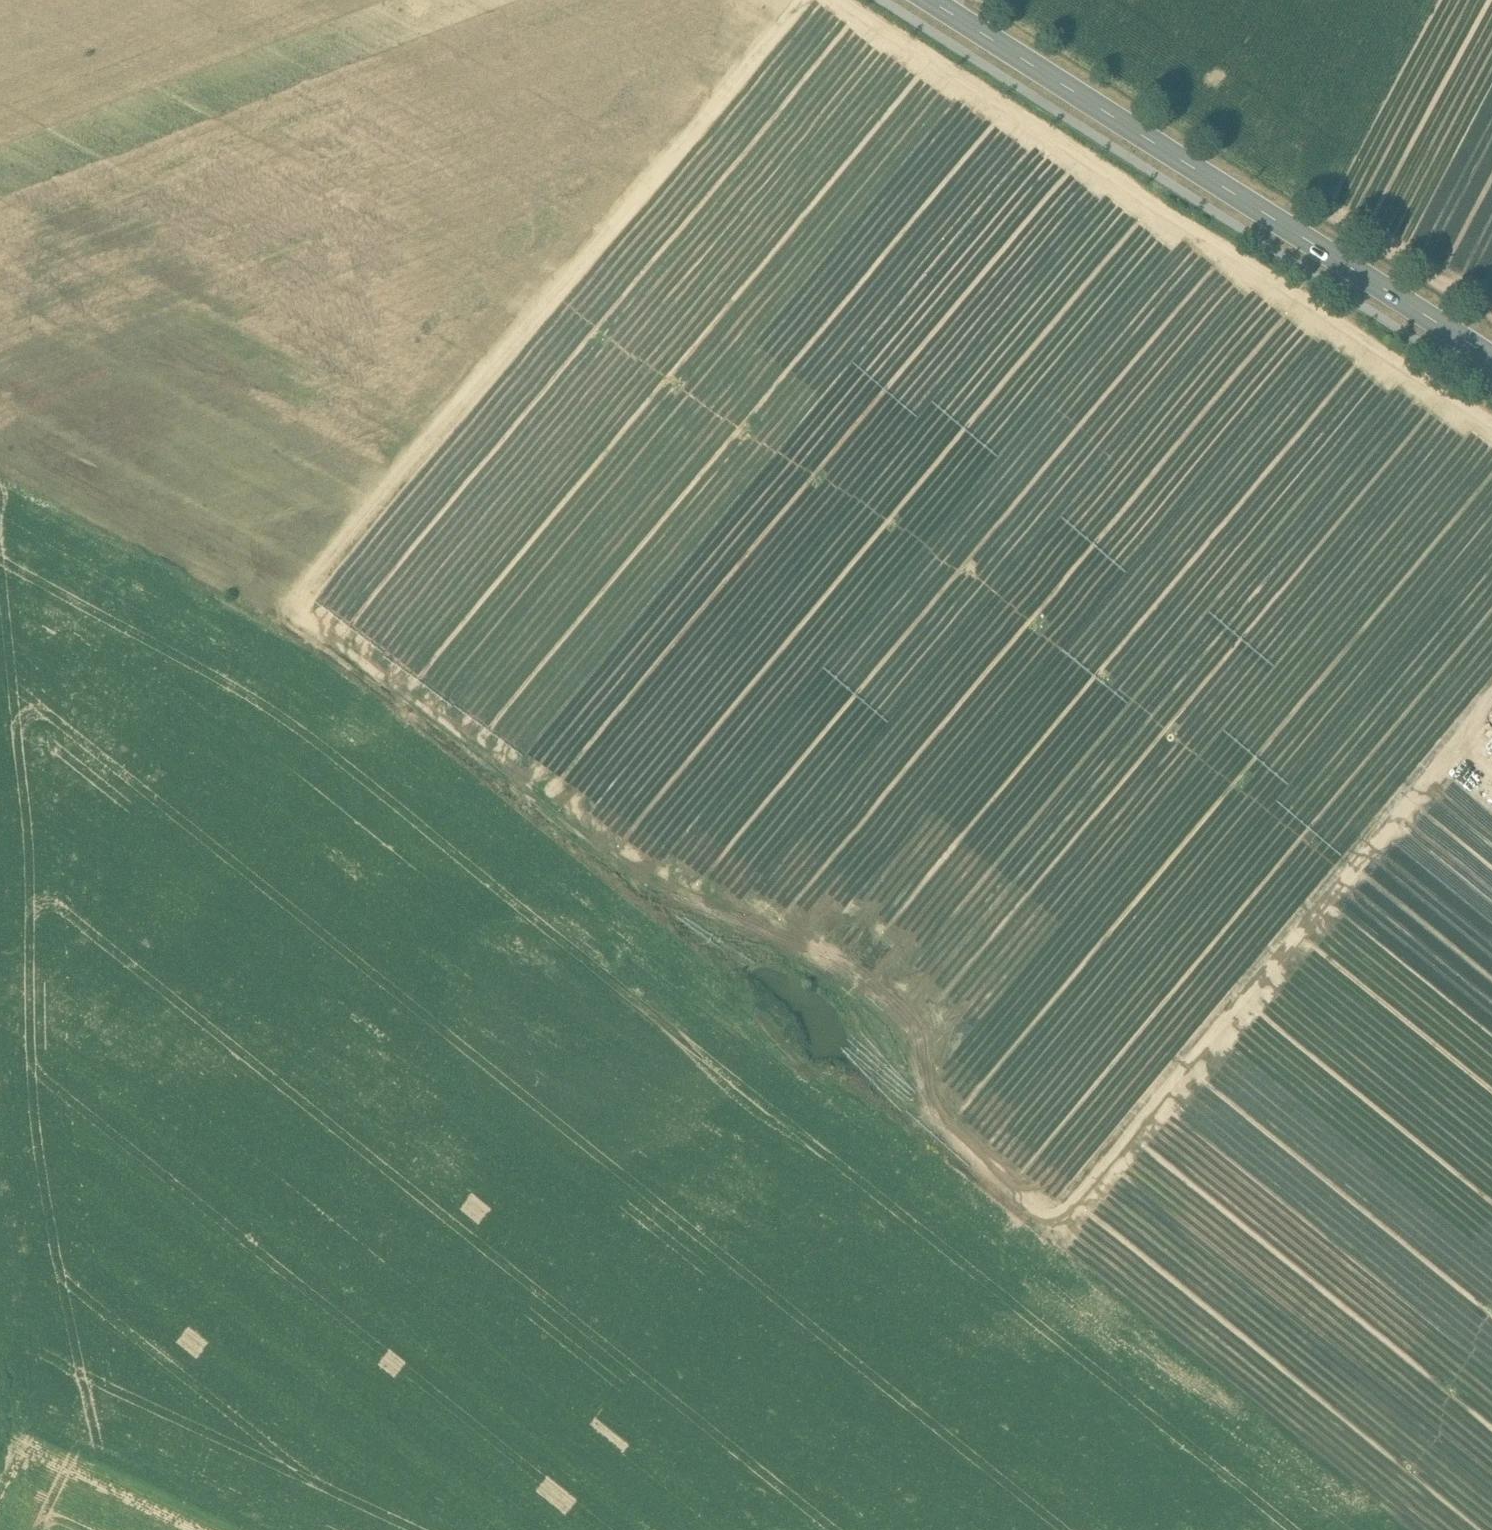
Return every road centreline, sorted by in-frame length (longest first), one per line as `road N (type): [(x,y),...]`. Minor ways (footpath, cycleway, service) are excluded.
road 1 (secondary): [(1491,359),(930,0)]

